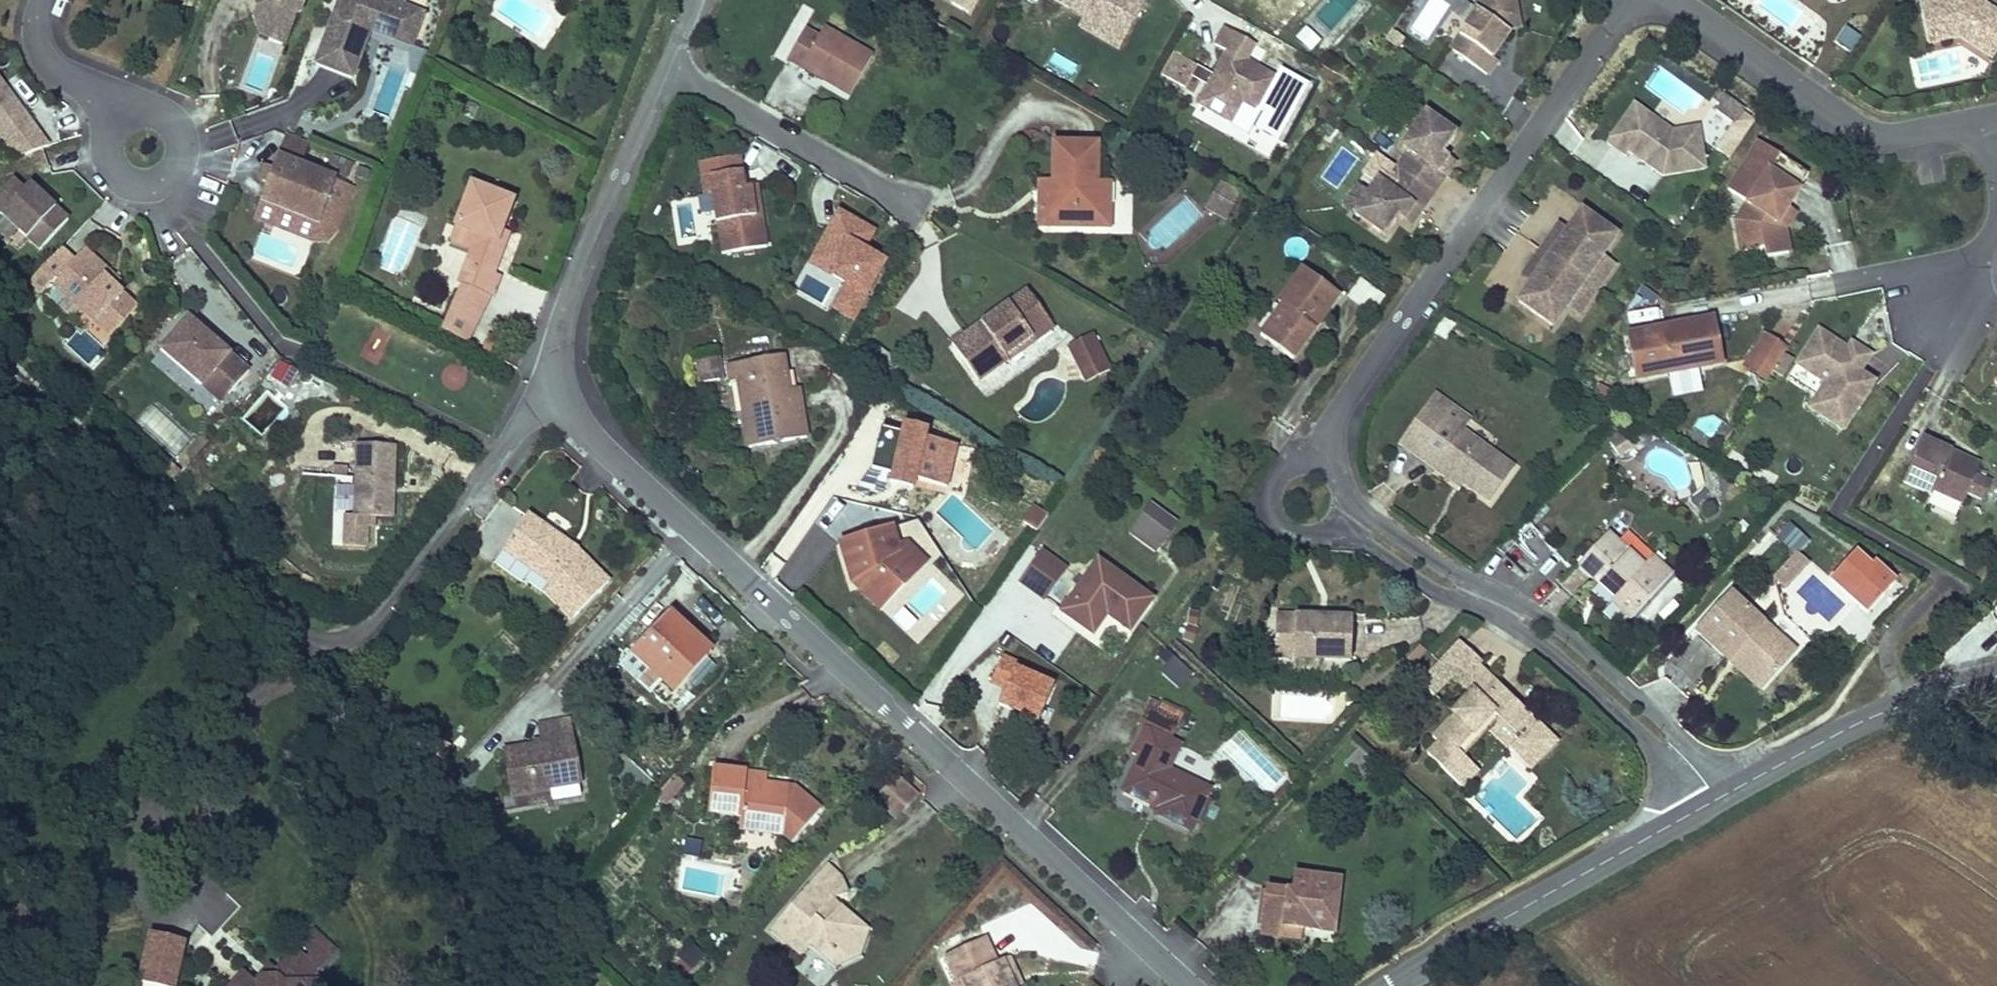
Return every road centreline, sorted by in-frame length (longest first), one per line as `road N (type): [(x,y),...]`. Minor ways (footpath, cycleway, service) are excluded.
road 1 (unclassified): [(1190,985),(618,462),(594,436),(564,375)]
road 2 (unclassified): [(1320,461),(1337,418),(1625,0)]
road 3 (residential): [(1346,516),(1444,581),(1547,633),(1718,797)]
road 4 (track): [(318,644),(0,353)]
road 5 (unclassified): [(564,375),(570,287),(698,0)]
road 6 (tertiary): [(1718,797),(1389,985)]
road 7 (residential): [(564,375),(377,623),(357,641),(318,644)]
road 8 (residential): [(1676,0),(1875,134),(1992,119)]
road 9 (tertiary): [(1996,675),(1865,718),(1718,797)]
road 10 (residential): [(45,0),(36,24),(51,63),(146,149)]
road 11 (residential): [(1320,461),(1288,465),(1270,492),(1270,508),(1290,534),(1305,539),(1322,537),(1346,516)]

